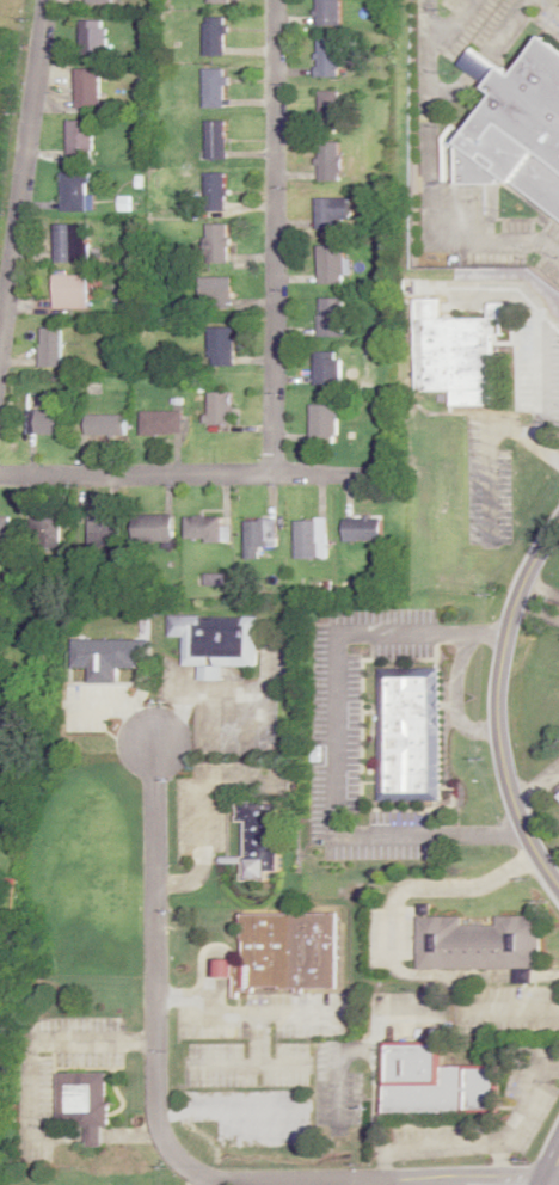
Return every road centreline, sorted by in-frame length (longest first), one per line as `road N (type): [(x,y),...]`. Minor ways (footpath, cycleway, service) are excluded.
road 1 (residential): [(152,738),(152,1109),(162,1143),(182,1165),(219,1183),(553,1181)]
road 2 (residential): [(274,471),(275,0)]
road 3 (residential): [(558,889),(516,816),(497,711),(505,634),(526,573),(558,521)]
road 4 (residential): [(0,473),(368,469)]
road 5 (residential): [(0,340),(48,0)]

